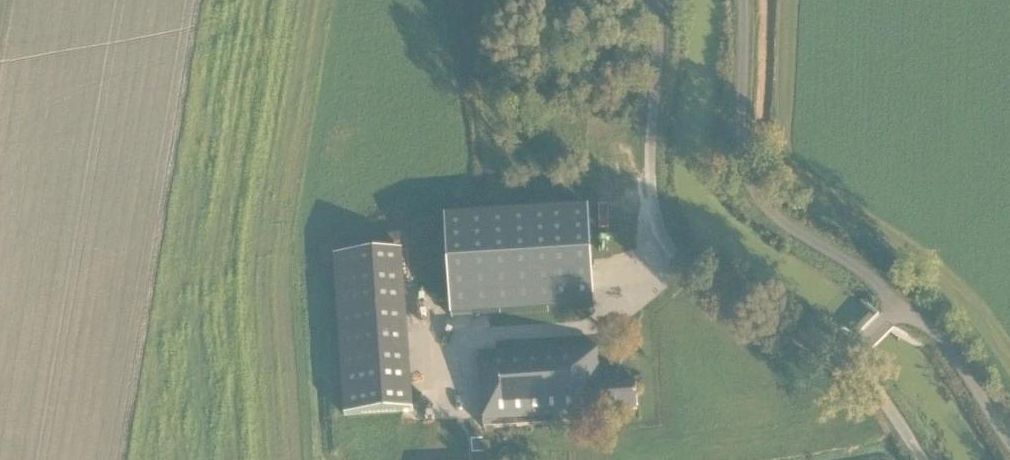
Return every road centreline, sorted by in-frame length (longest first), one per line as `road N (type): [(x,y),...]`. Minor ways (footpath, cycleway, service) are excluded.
road 1 (unclassified): [(851,359),(699,274),(670,246),(650,164),(658,0)]
road 2 (unclassified): [(903,306),(758,196),(743,149),(745,0)]
road 3 (unclassified): [(1009,439),(949,346),(903,306)]
road 4 (unclassified): [(923,459),(851,359)]

